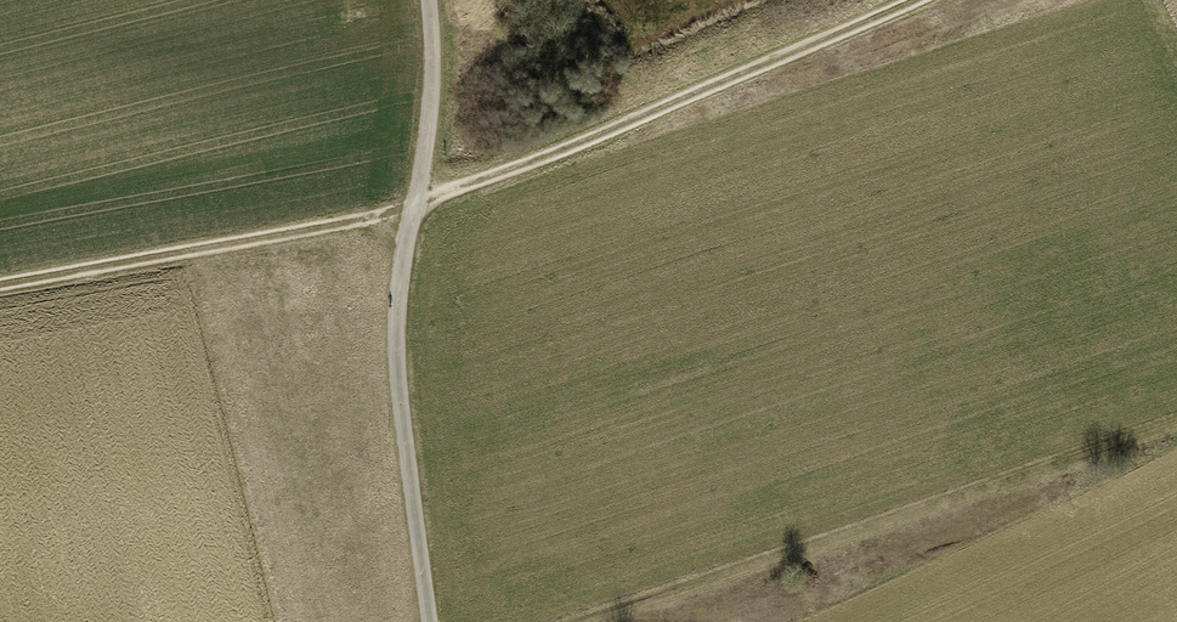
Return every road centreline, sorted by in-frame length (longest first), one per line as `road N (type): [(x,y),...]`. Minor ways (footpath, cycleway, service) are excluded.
road 1 (track): [(0,285),(388,214),(914,0)]
road 2 (track): [(1176,413),(577,621)]
road 3 (track): [(428,0),(430,110),(397,336),(430,621)]

